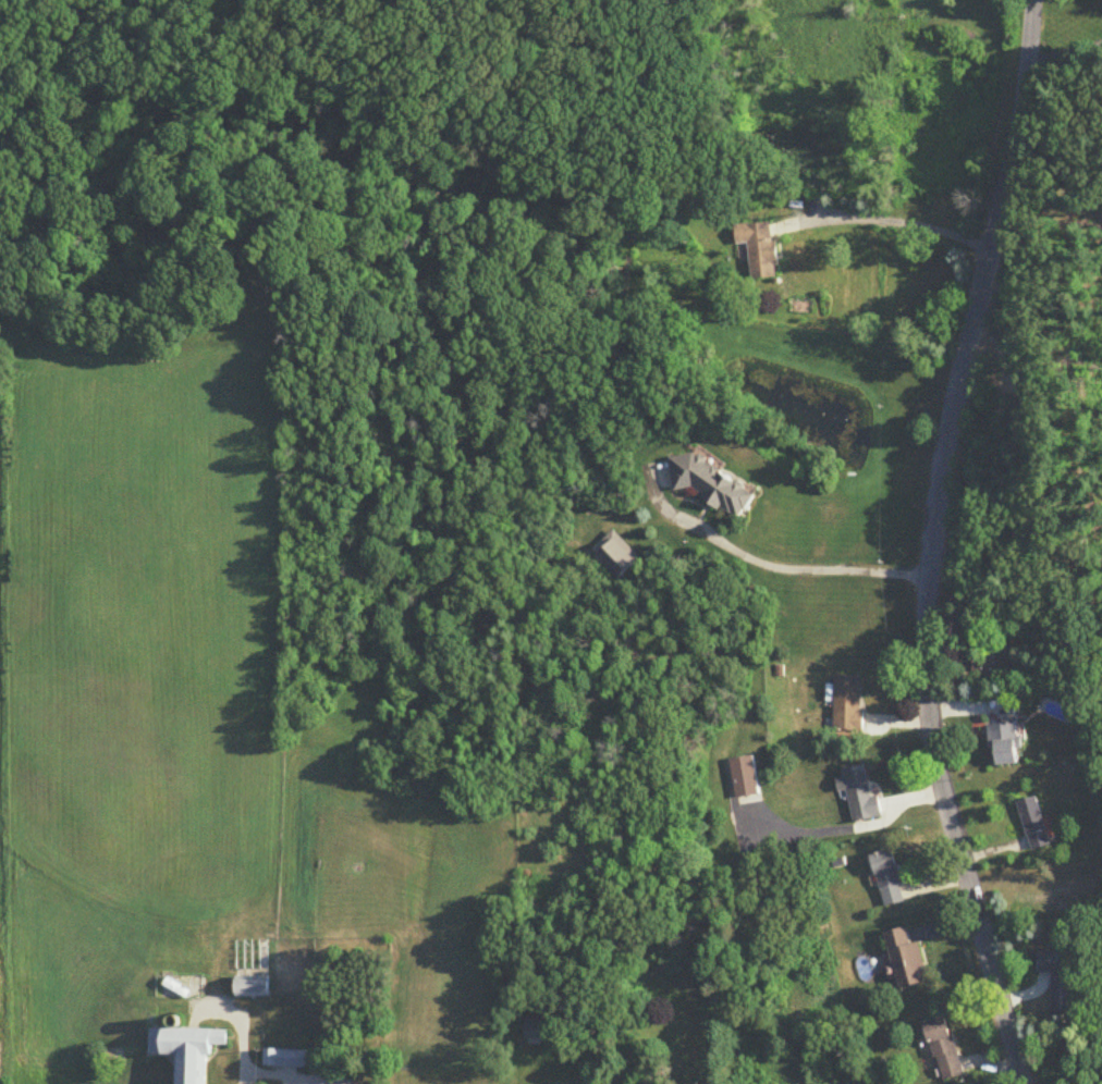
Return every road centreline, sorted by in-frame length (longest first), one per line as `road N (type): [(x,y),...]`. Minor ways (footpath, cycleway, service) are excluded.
road 1 (residential): [(1033,0),(1026,90),(943,469),(922,664),(928,715),(1028,1083)]

